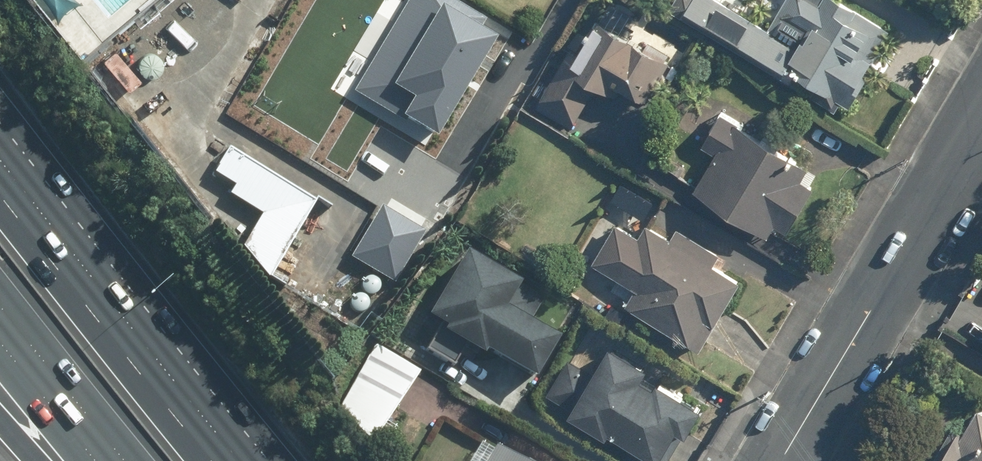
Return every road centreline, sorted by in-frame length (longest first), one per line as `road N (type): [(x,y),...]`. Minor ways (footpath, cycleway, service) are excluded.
road 1 (tertiary): [(981,117),(781,460)]
road 2 (motorway): [(0,192),(213,460)]
road 3 (motorway): [(112,460),(0,339)]

